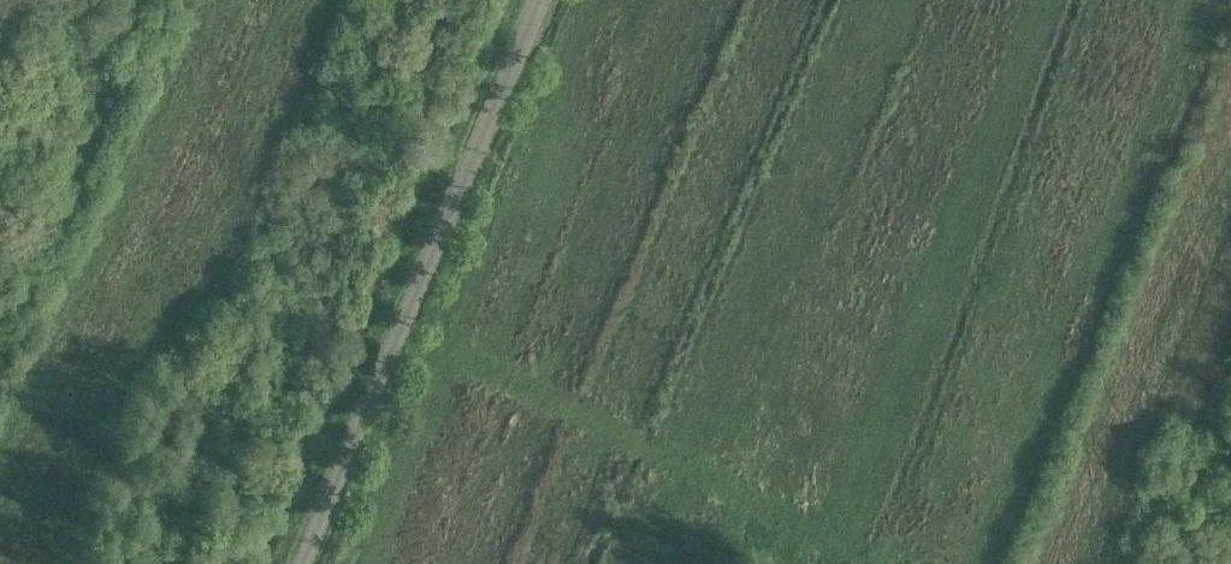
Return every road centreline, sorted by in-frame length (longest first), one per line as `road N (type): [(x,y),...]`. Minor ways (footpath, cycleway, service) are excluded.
road 1 (unclassified): [(303,563),(541,0)]

